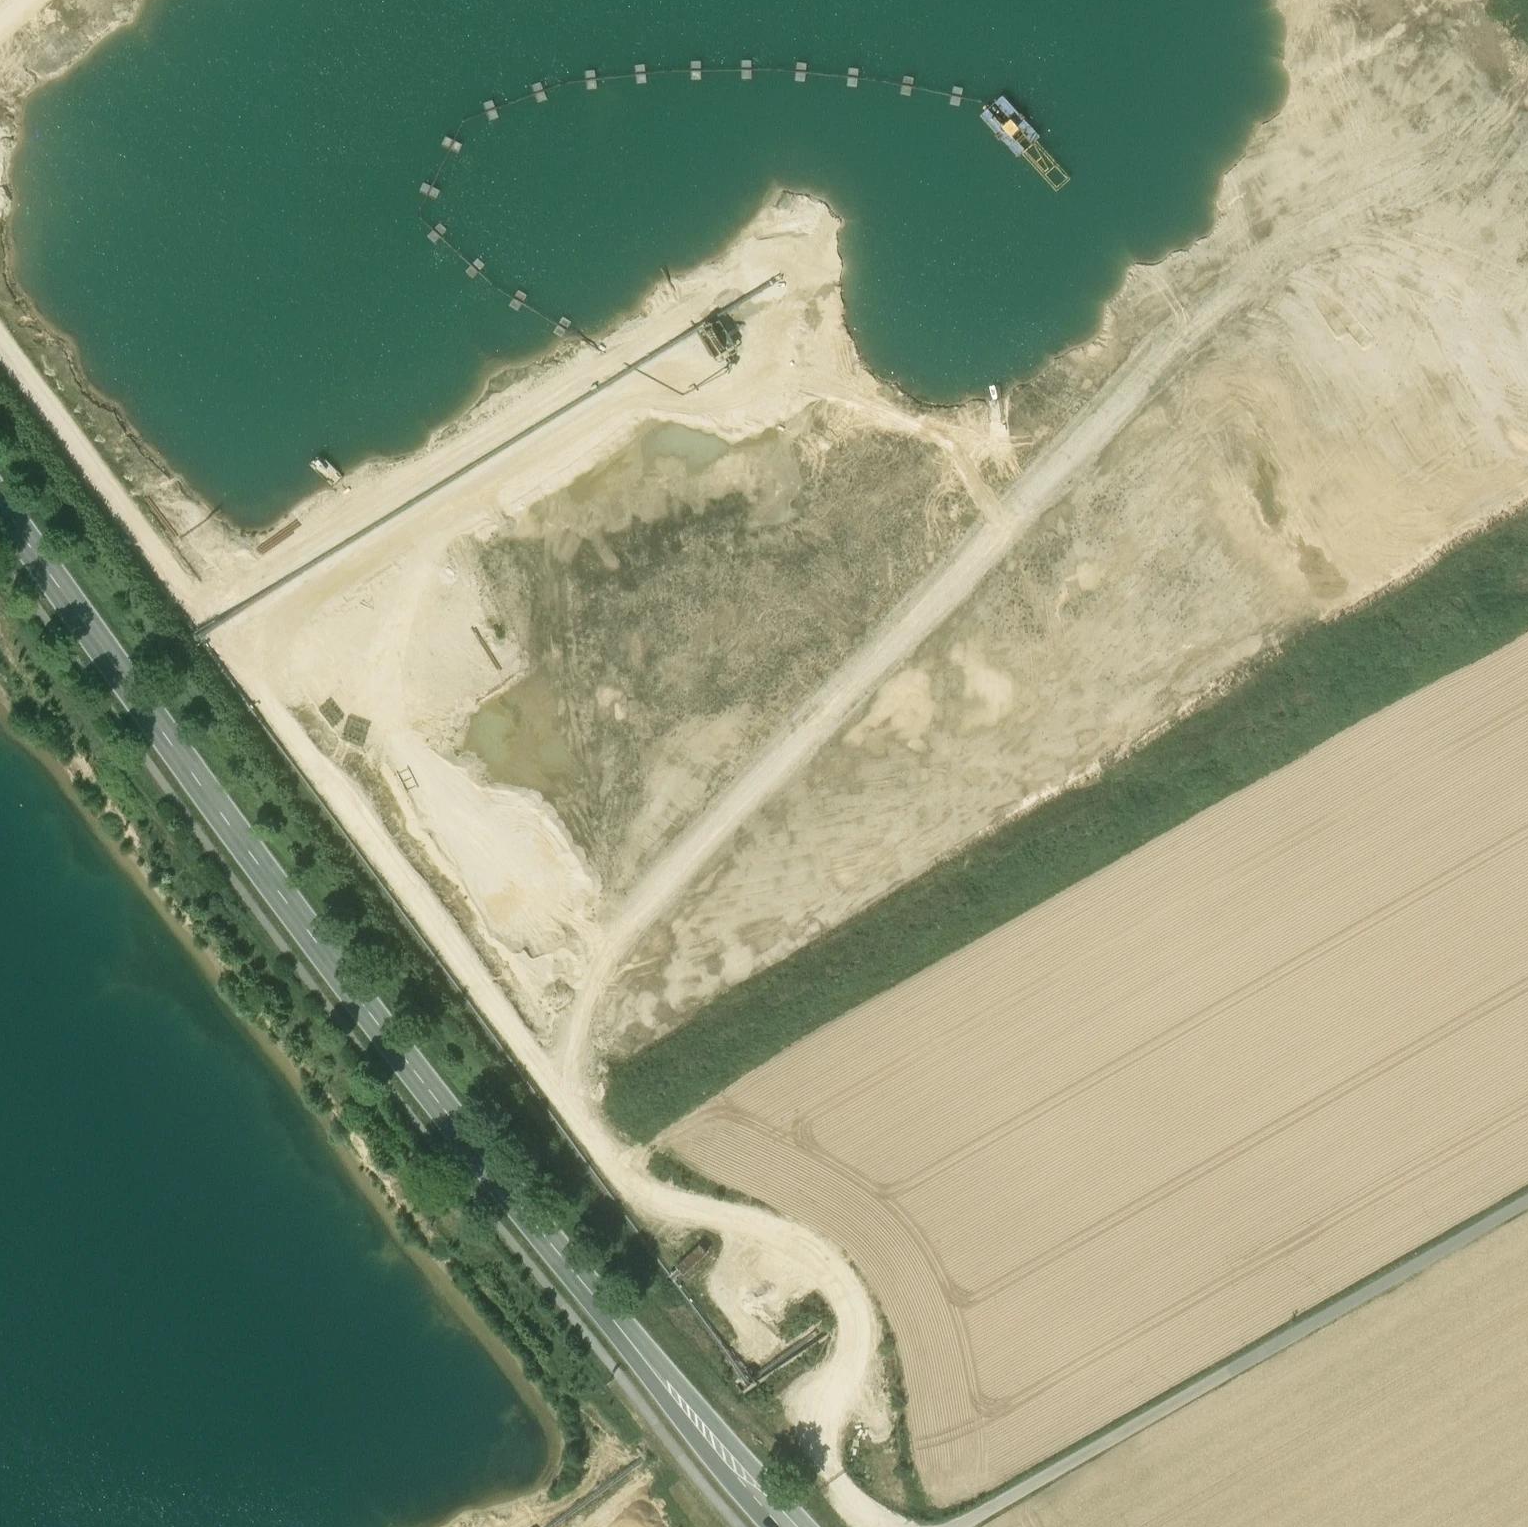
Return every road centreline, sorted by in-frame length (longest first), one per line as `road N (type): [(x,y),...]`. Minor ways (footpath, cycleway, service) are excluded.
road 1 (secondary): [(0,506),(173,754),(447,1113),(790,1526)]
road 2 (unclassified): [(956,1526),(1527,1200)]

